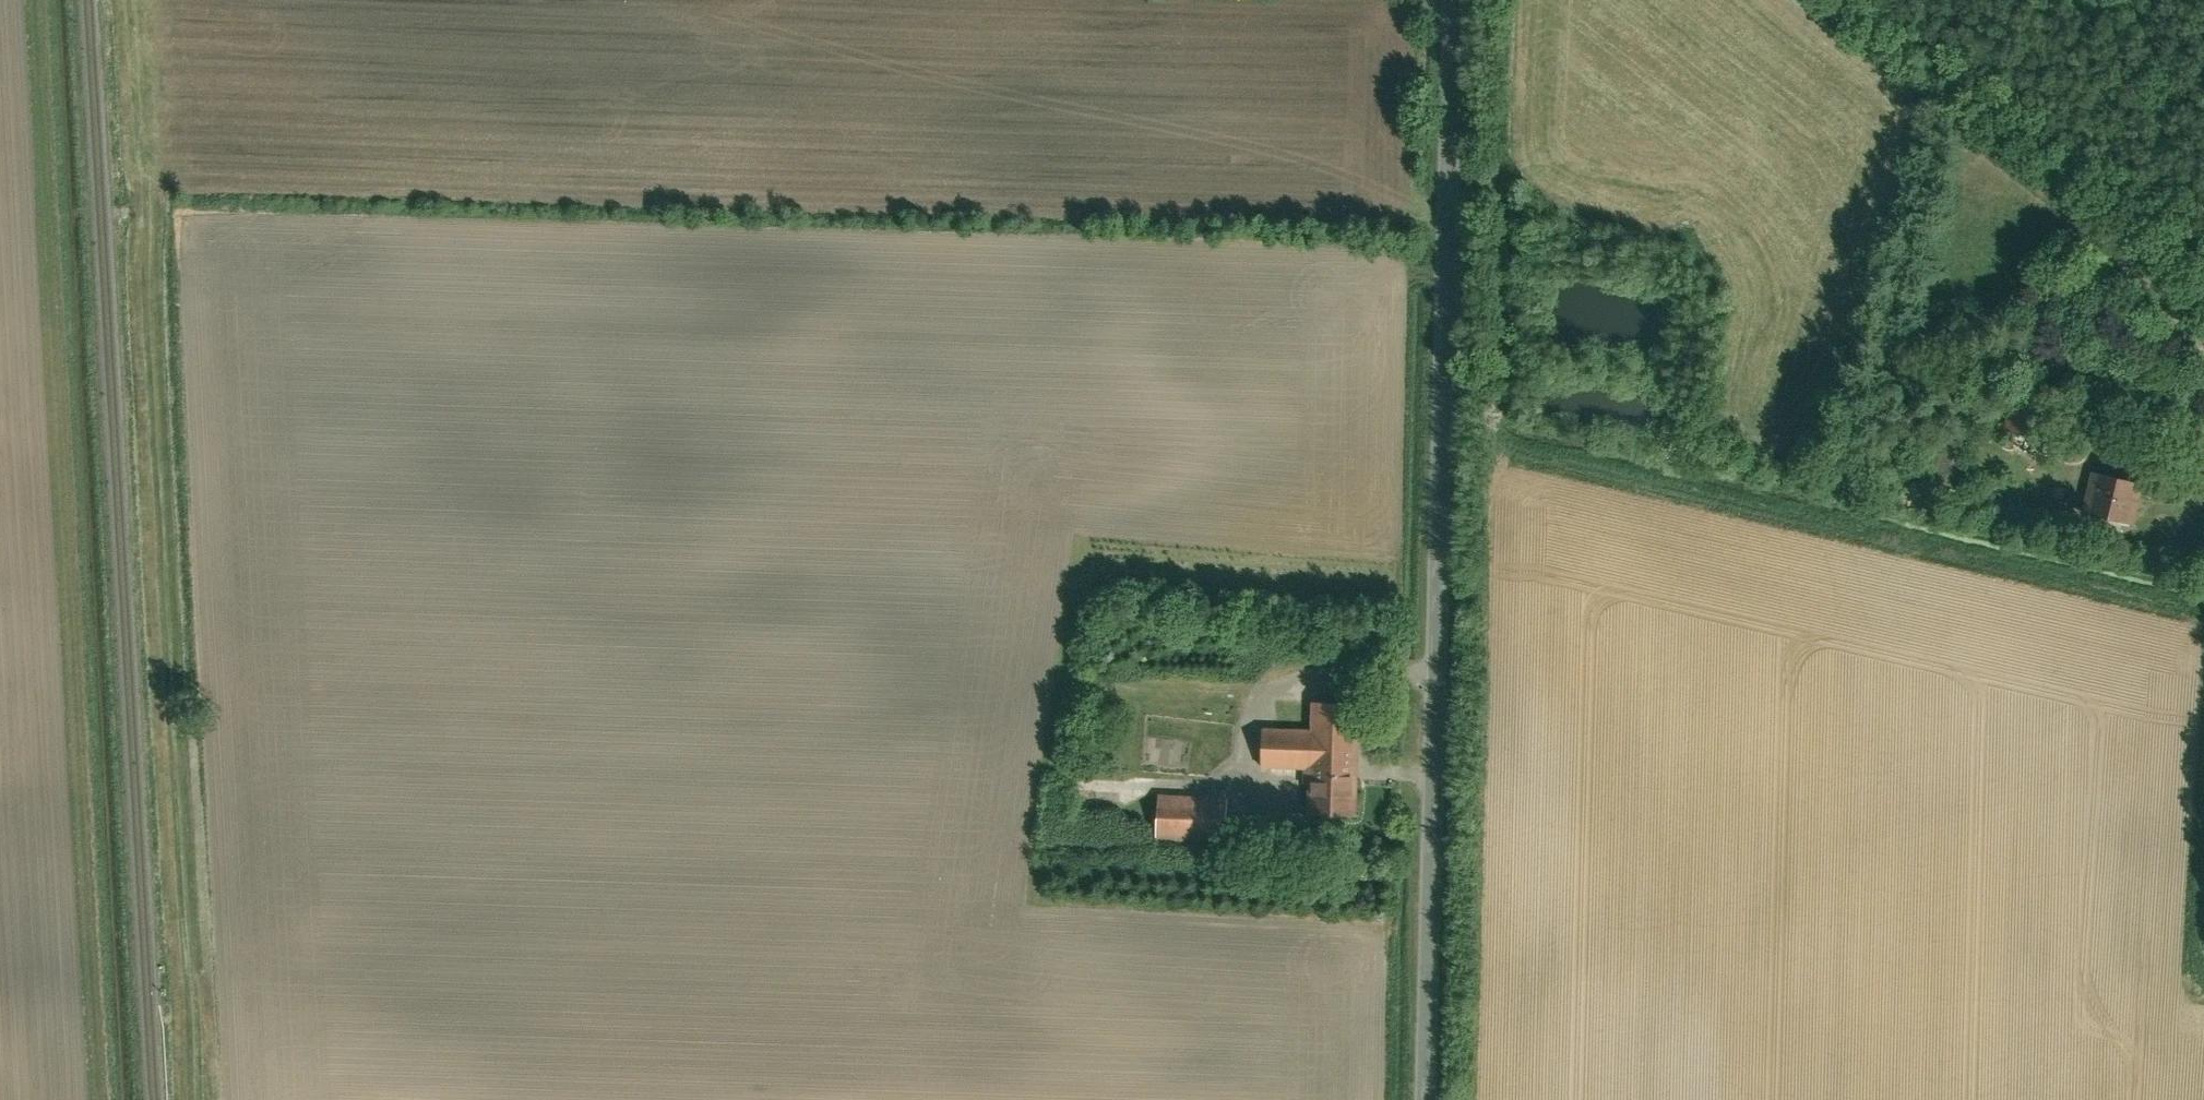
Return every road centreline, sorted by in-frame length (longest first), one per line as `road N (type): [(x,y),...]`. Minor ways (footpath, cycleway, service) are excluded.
road 1 (unclassified): [(1429,1099),(1458,0)]
road 2 (residential): [(2203,340),(2190,311),(1820,0)]

